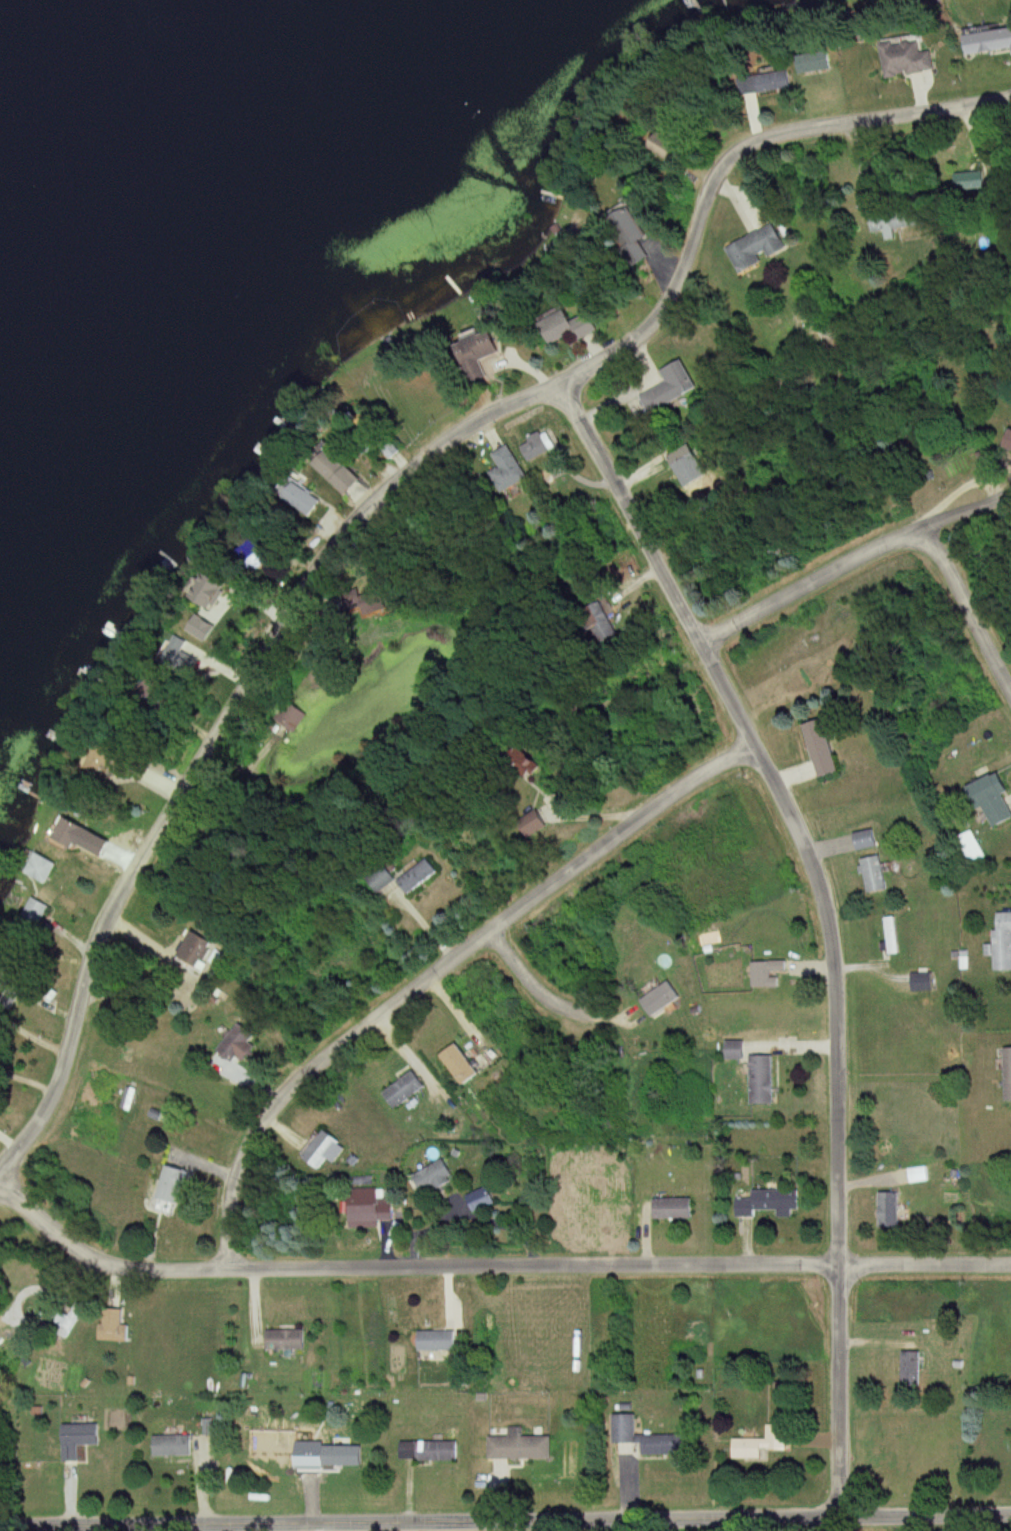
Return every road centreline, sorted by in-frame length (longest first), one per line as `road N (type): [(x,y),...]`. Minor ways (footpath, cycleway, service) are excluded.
road 1 (residential): [(0,1177),(33,1140),(58,1090),(95,943),(342,537),(438,452),(649,331),(695,250),(717,188),(755,150),(823,128),(1010,99)]
road 2 (residential): [(845,1520),(831,909),(569,378)]
road 3 (residential): [(1010,1265),(167,1272),(87,1256),(0,1185)]
road 4 (tertiary): [(0,1527),(1010,1517)]
road 5 (residential): [(226,1271),(240,1171),(286,1095),(676,793),(754,746)]
road 6 (residential): [(1010,486),(704,645)]
road 7 (residential): [(932,530),(1010,684)]
road 8 (residential): [(495,934),(544,997),(590,1020),(629,1021)]

